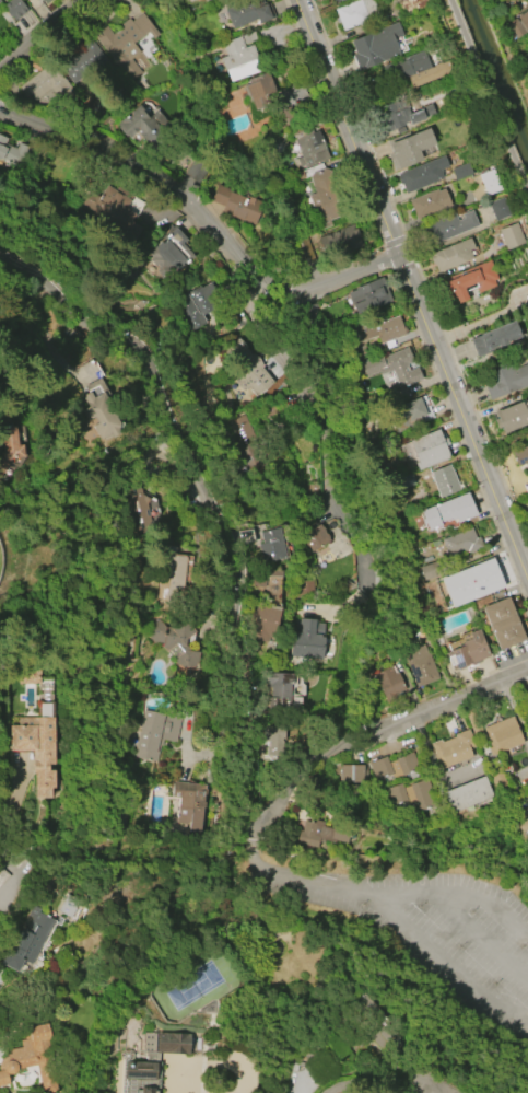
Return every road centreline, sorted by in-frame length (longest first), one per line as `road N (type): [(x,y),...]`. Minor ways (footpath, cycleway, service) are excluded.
road 1 (residential): [(527,673),(307,758),(269,821),(232,803),(214,753),(232,695),(226,553),(142,346),(48,292),(0,253)]
road 2 (residential): [(297,0),(527,576)]
road 3 (residential): [(399,260),(300,290),(259,277),(157,182),(0,112)]
road 4 (residential): [(300,290),(268,313),(322,383),(342,518),(367,561)]

